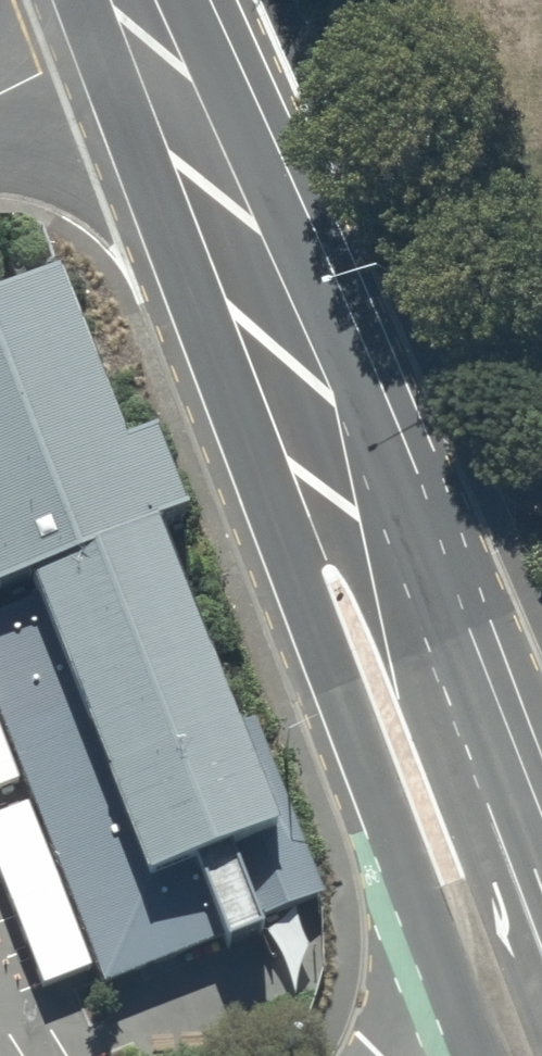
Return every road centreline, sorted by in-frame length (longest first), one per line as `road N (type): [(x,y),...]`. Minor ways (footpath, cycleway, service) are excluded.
road 1 (tertiary): [(430,934),(278,502),(255,267)]
road 2 (tertiary): [(255,267),(387,483),(541,885)]
road 3 (tertiary): [(153,21),(255,267)]
road 4 (tertiary): [(480,1055),(430,934)]
road 5 (trunk): [(397,1055),(430,934)]

